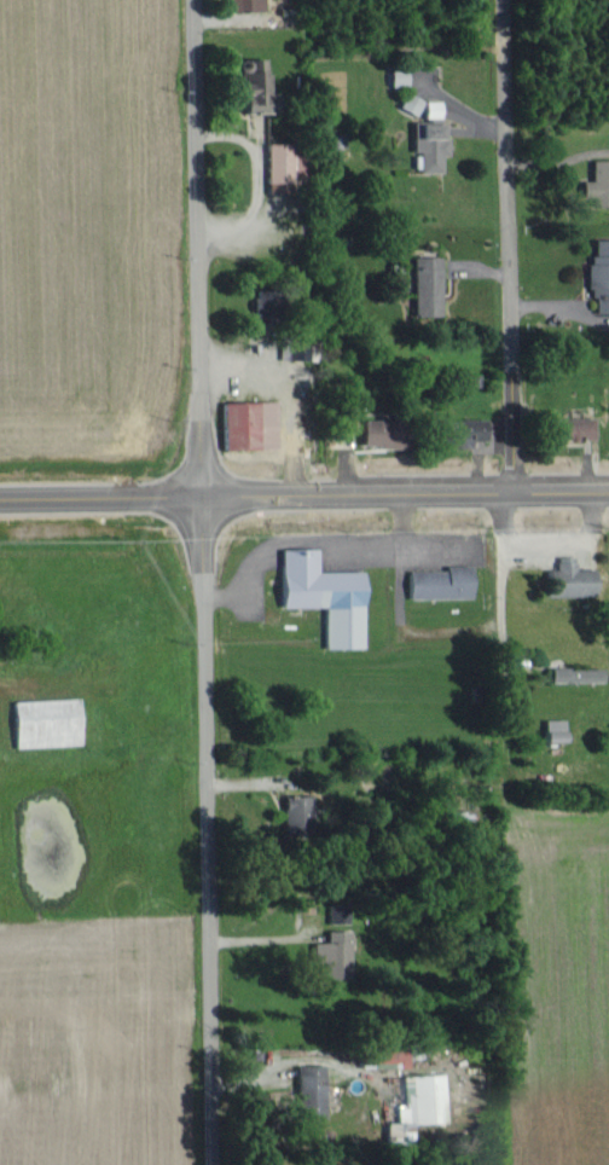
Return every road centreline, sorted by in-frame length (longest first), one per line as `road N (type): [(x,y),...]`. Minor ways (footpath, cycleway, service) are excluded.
road 1 (tertiary): [(212,1164),(197,0)]
road 2 (secondary): [(0,502),(608,496)]
road 3 (residential): [(511,497),(504,0)]

